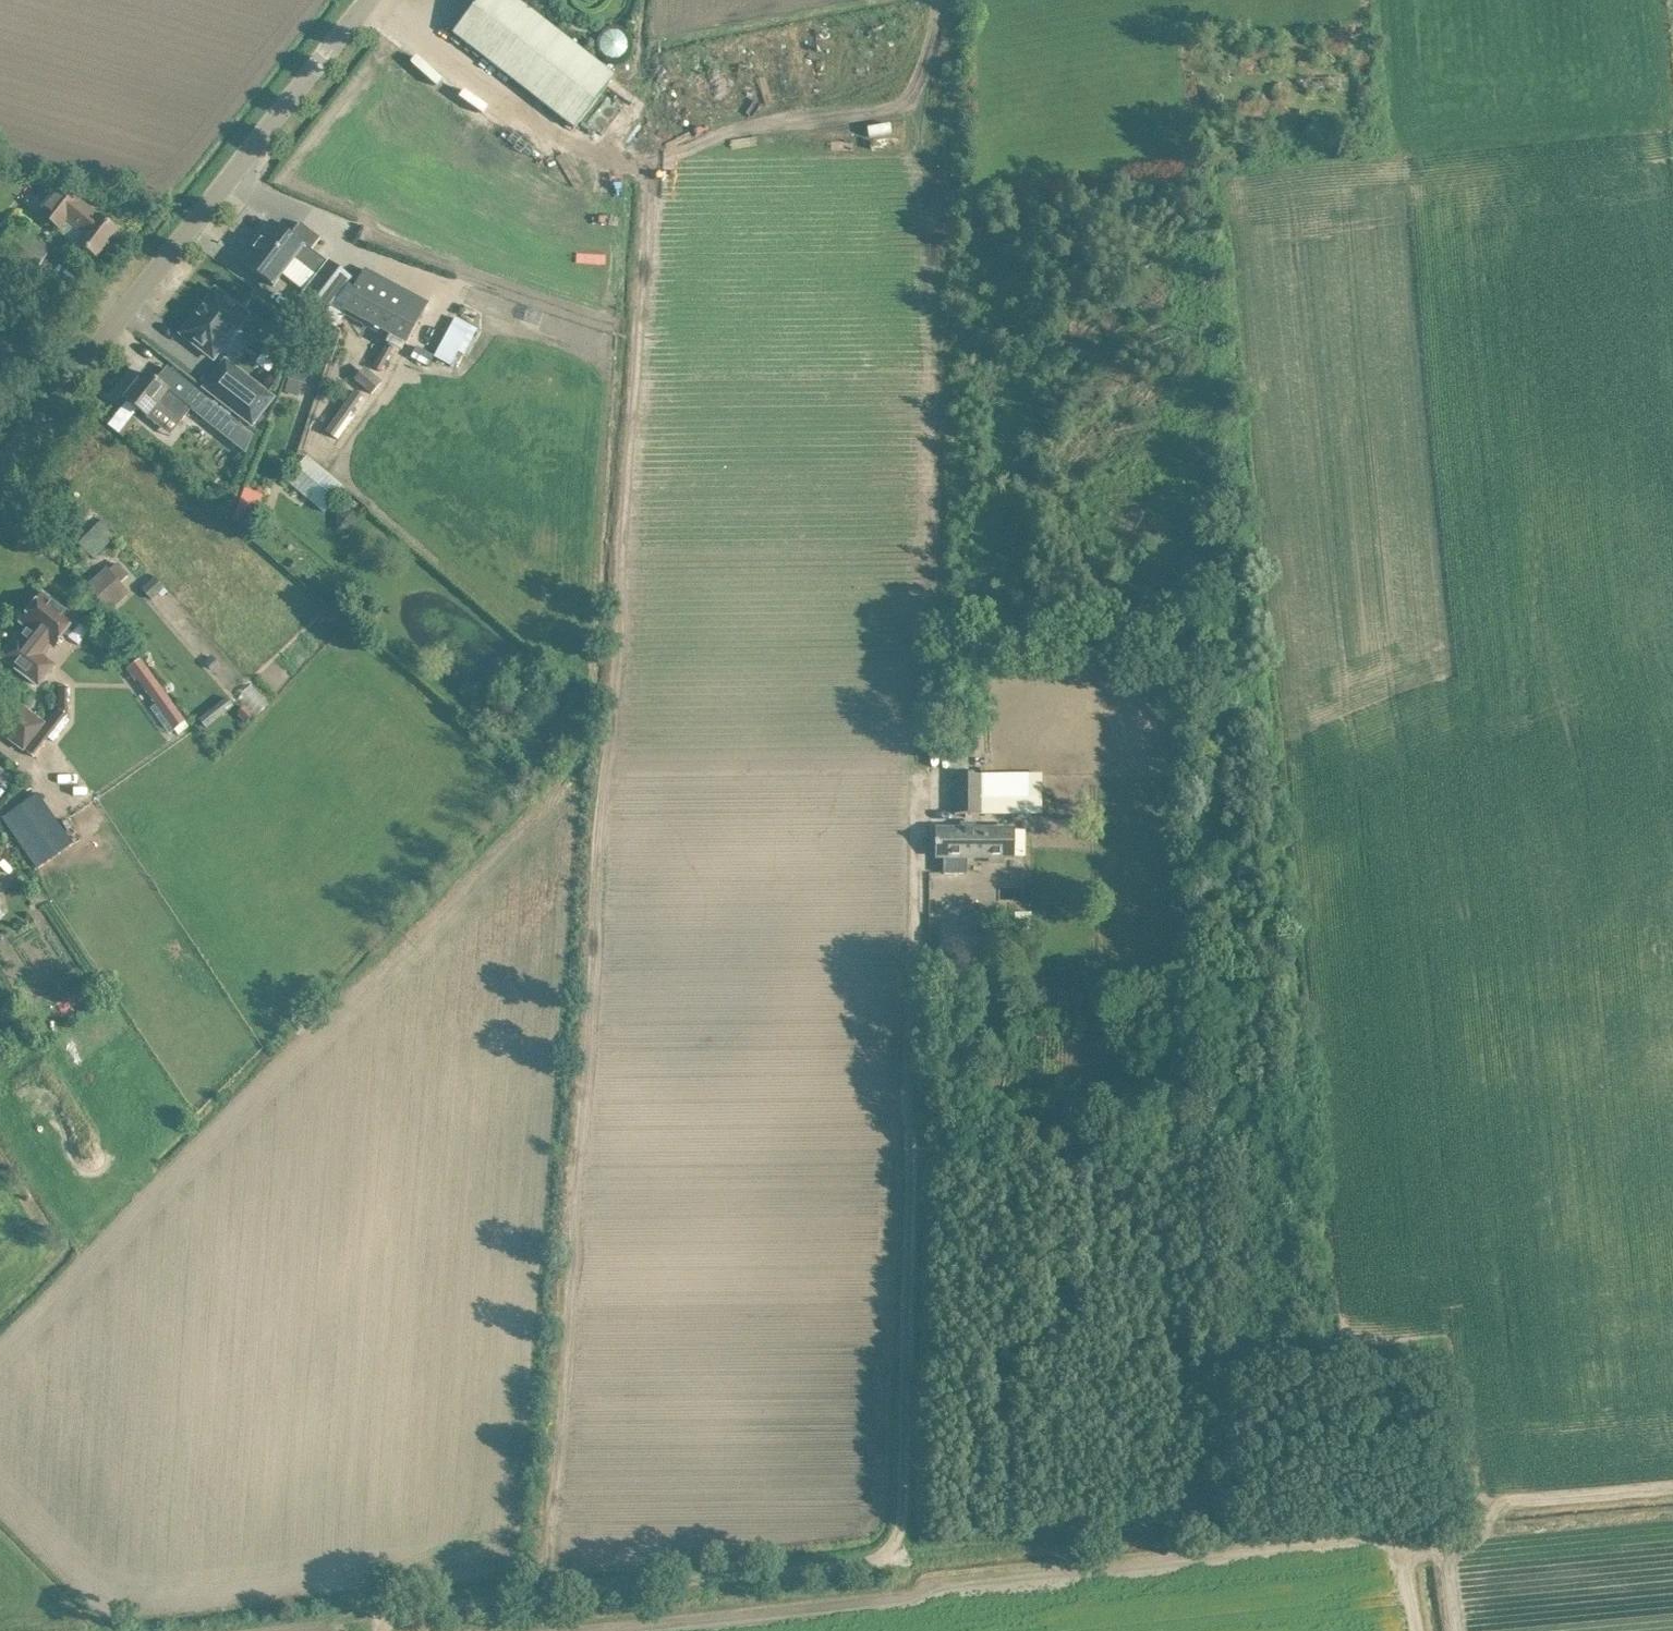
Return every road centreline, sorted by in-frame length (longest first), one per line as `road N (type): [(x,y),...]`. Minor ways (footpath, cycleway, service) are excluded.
road 1 (unclassified): [(382,1630),(399,1610),(877,1560),(895,1541),(903,1502),(908,879)]
road 2 (unclassified): [(0,464),(364,0)]

